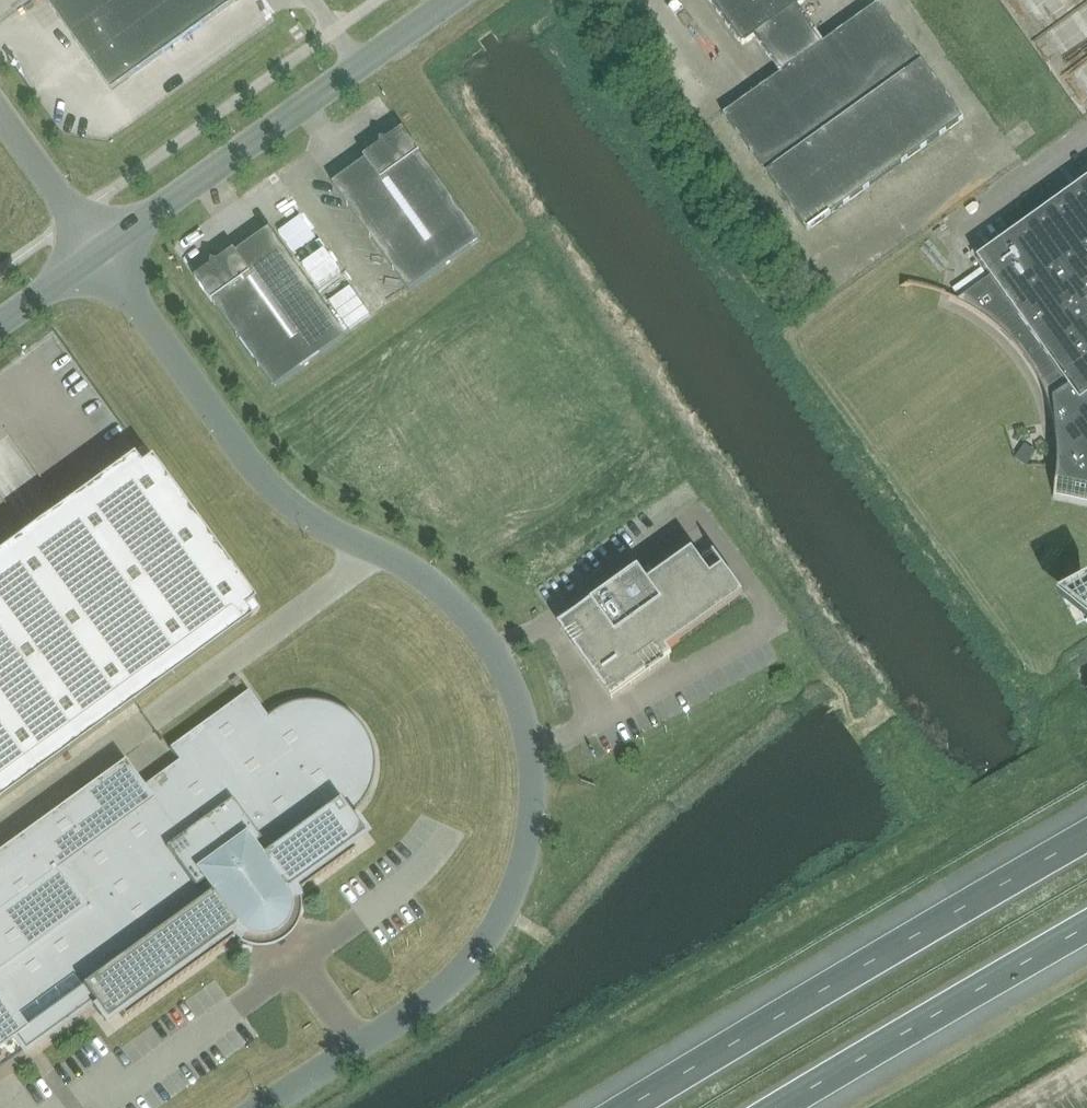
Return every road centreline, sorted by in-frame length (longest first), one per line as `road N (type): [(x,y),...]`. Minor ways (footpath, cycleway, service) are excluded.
road 1 (unclassified): [(263,1107),(417,1008),(476,955),(523,864),(534,787),(527,730),(494,653),(459,608),(391,558),(311,520),(270,486),(99,253)]
road 2 (motorway): [(1086,836),(626,1107)]
road 3 (unclassified): [(99,253),(451,0)]
road 4 (motorway): [(779,1107),(1086,927)]
road 5 (unclassified): [(99,253),(0,114)]
road 6 (unclassified): [(99,253),(0,322)]

